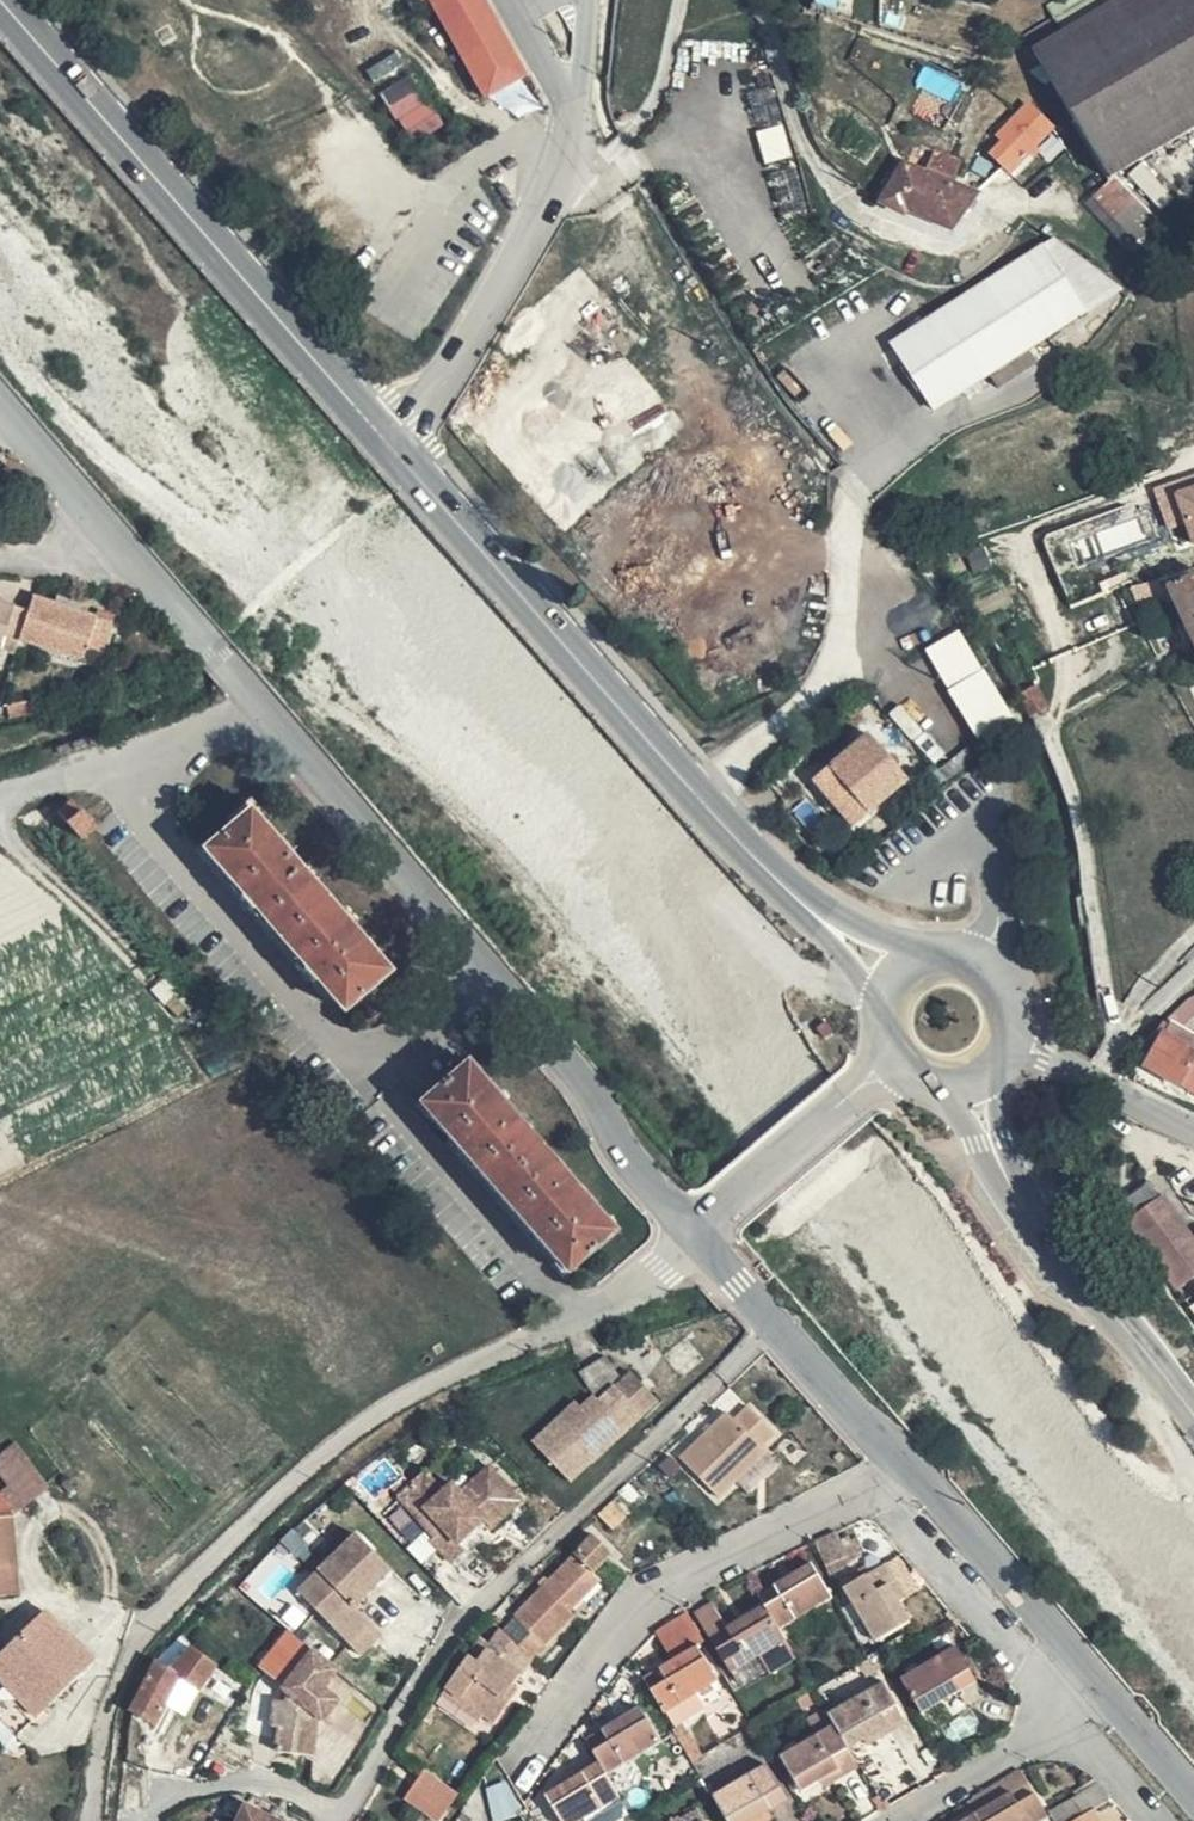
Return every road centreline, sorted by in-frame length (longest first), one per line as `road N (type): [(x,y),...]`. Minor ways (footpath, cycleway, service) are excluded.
road 1 (residential): [(695,1237),(627,1154),(593,1097),(0,411)]
road 2 (secondary): [(783,889),(382,445)]
road 3 (secondary): [(382,445),(0,5)]
road 4 (residential): [(903,1464),(673,1585),(636,1614),(522,1772)]
road 5 (residential): [(570,110),(558,178),(520,263),(464,356),(382,445)]
road 6 (secondary): [(1193,1410),(1046,1240),(994,1148)]
road 7 (residential): [(903,1464),(695,1237)]
road 8 (residential): [(1102,1683),(903,1464)]
road 9 (residential): [(695,1237),(896,1062)]
road 10 (track): [(0,832),(151,977)]
road 11 (residential): [(1067,1718),(893,1820)]
road 12 (residential): [(1193,1132),(1014,1045)]
road 13 (secondary): [(783,889),(840,951),(884,1023)]
road 14 (secondary): [(926,964),(866,940),(783,889)]
road 15 (secondary): [(1014,1045),(1015,1010),(999,979),(966,961),(926,964)]
road 16 (residential): [(1193,1790),(1102,1683)]
road 17 (residential): [(1067,1718),(1151,1820)]
road 18 (residential): [(511,0),(570,110)]

